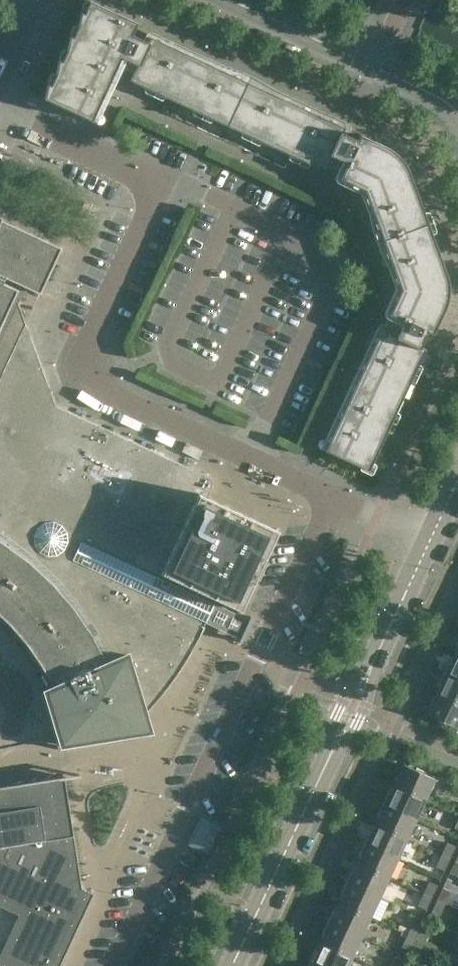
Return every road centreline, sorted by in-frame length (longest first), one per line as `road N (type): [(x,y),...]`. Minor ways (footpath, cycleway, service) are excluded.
road 1 (unclassified): [(333,496),(114,965)]
road 2 (residential): [(251,460),(95,387),(82,351),(161,182)]
road 3 (tertiary): [(232,965),(332,752)]
road 4 (unclassified): [(161,182),(0,107)]
road 5 (tertiary): [(373,69),(228,0)]
road 6 (tertiary): [(370,668),(431,540)]

